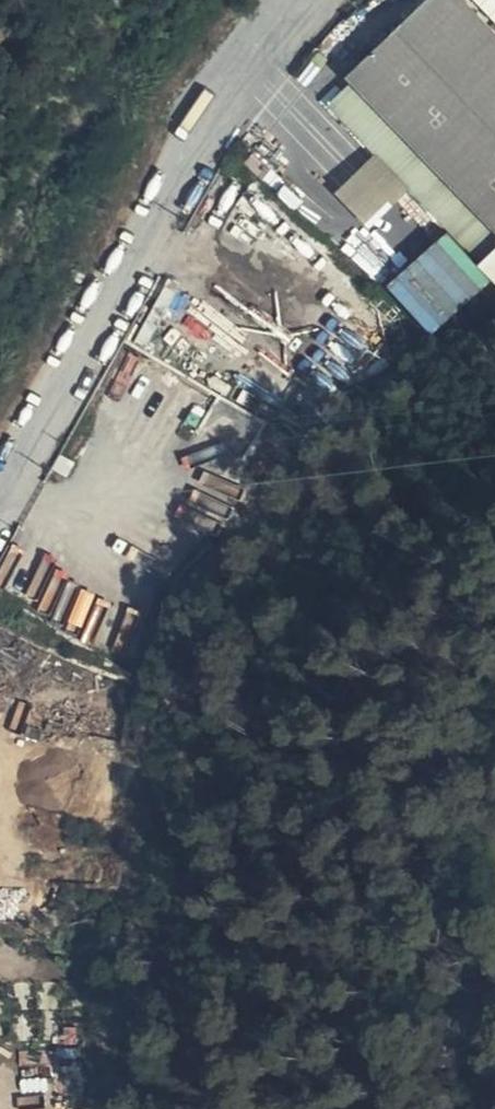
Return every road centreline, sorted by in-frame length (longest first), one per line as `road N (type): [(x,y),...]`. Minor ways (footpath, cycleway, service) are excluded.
road 1 (unclassified): [(0,491),(239,78),(311,0)]

